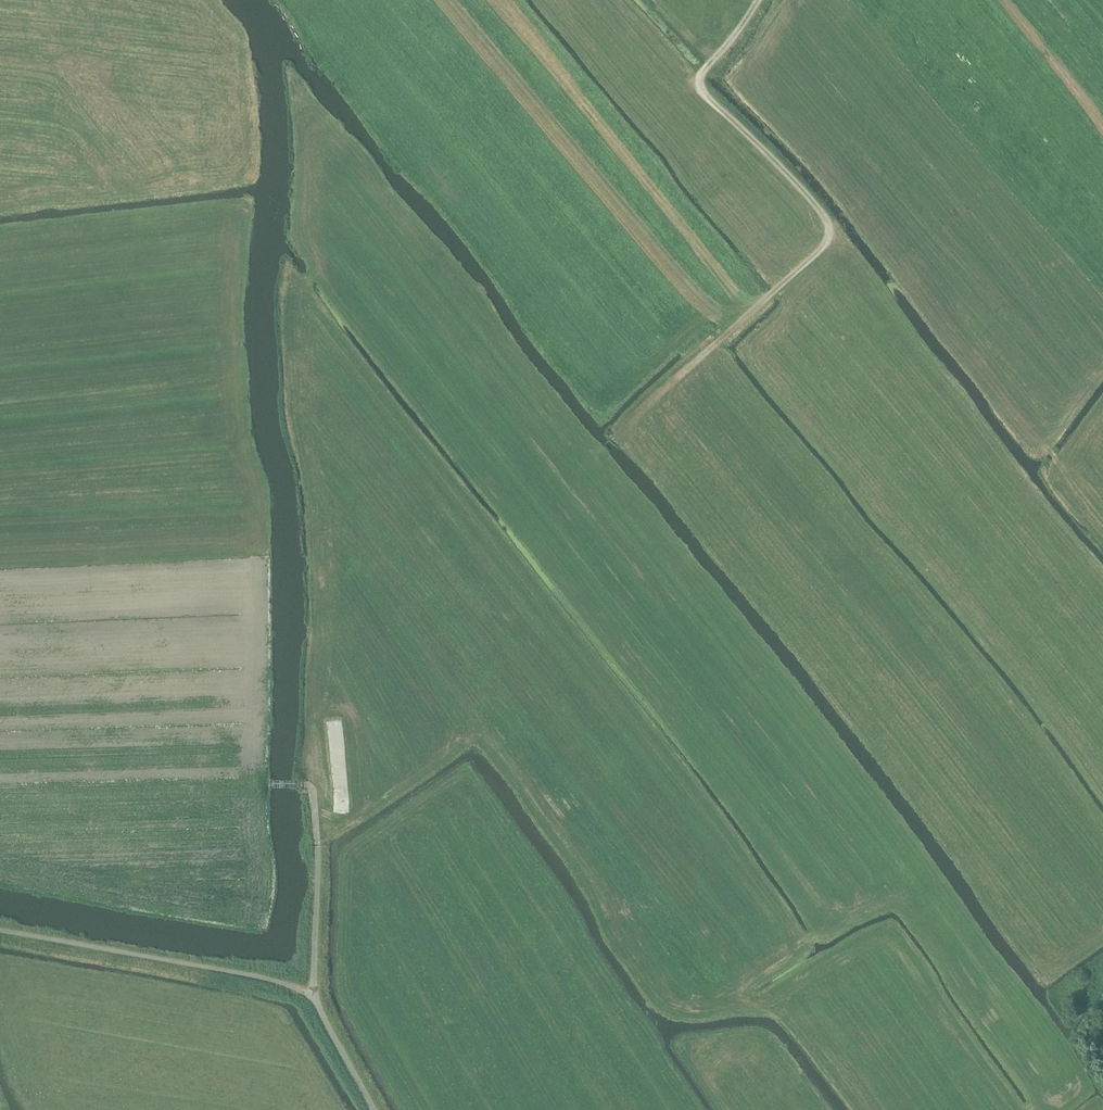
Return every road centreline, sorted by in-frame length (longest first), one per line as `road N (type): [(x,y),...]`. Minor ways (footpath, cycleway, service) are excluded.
road 1 (track): [(580,466),(828,241),(828,220),(704,93),(698,79),(712,60)]
road 2 (track): [(607,549),(586,519),(580,466),(540,438)]
road 3 (unclassified): [(373,1109),(314,996)]

